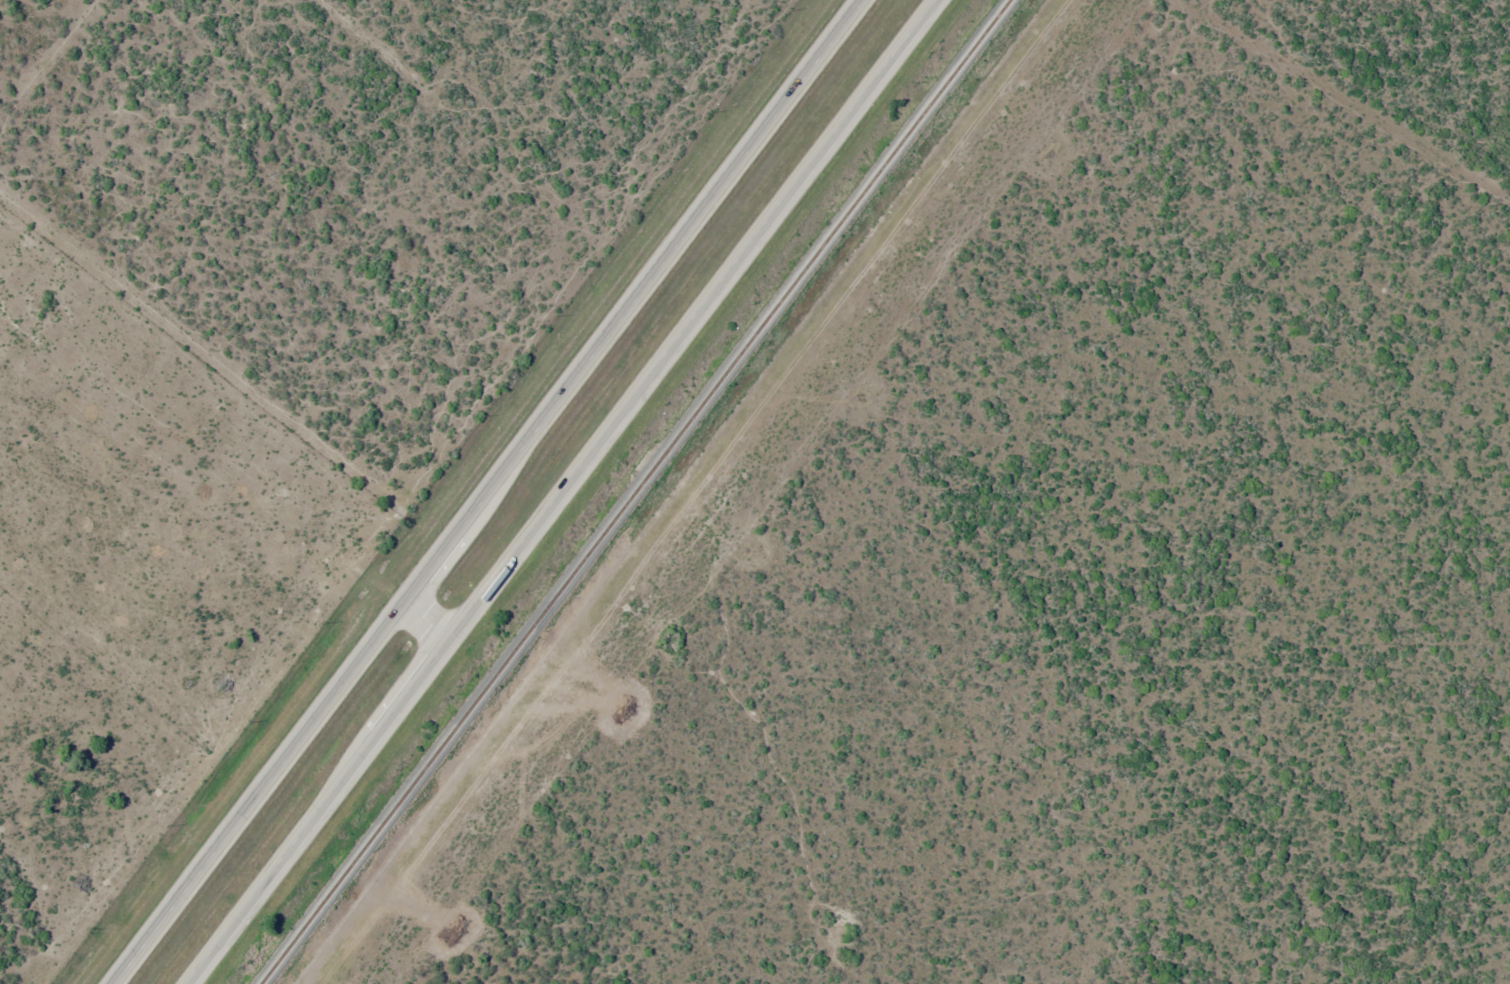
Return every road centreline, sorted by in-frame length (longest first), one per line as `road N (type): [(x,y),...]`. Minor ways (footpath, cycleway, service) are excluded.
road 1 (trunk): [(859,0),(106,983)]
road 2 (trunk): [(201,983),(942,0)]

